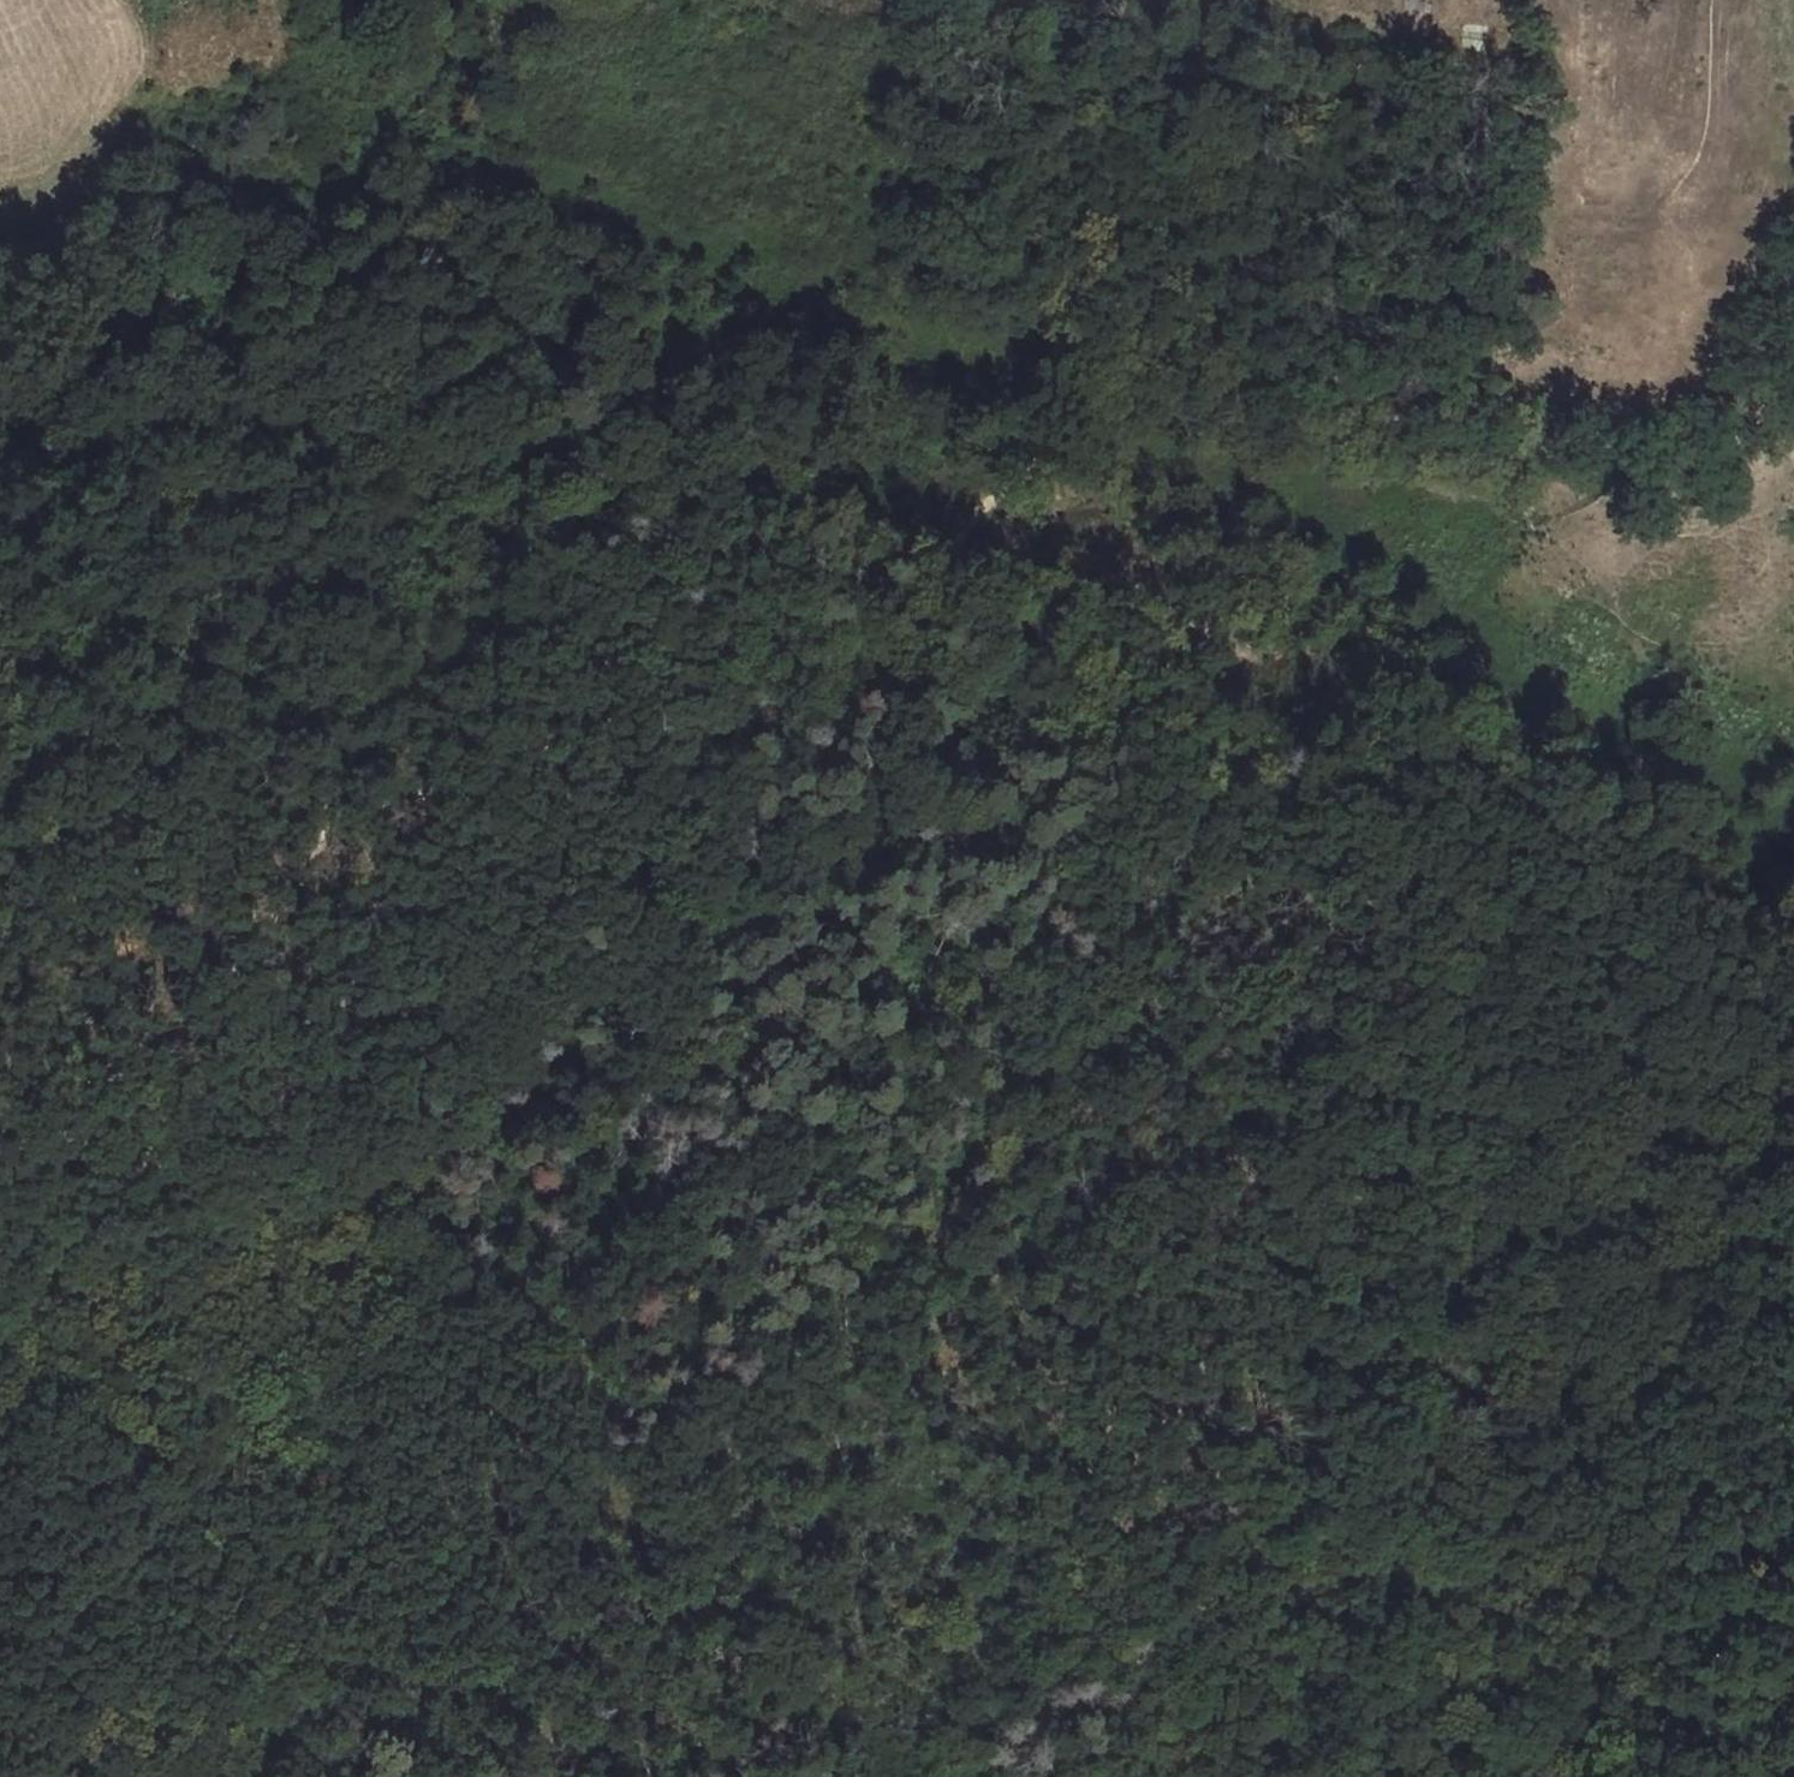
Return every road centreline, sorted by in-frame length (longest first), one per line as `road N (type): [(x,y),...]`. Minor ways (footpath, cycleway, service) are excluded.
road 1 (track): [(0,1039),(31,1029),(175,1026),(348,833),(497,724),(805,590),(959,480),(1055,351),(1145,317),(1682,459),(1763,417),(1793,354)]

